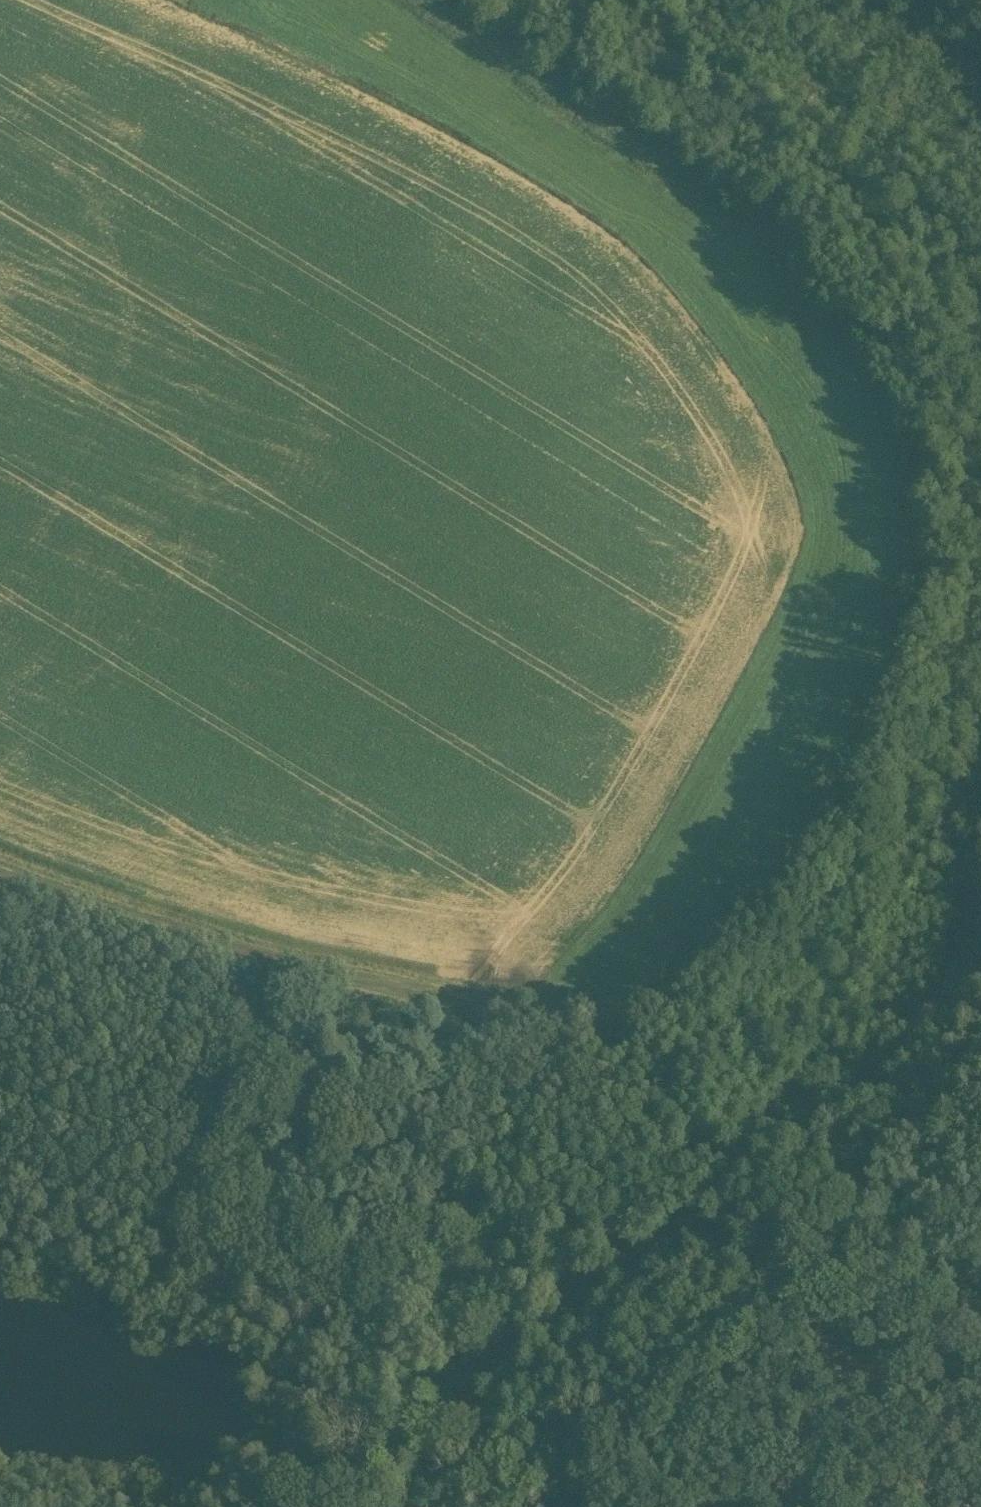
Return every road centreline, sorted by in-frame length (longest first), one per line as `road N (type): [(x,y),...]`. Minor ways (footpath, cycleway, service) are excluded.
road 1 (track): [(0,845),(227,926),(281,959),(259,1009)]
road 2 (track): [(165,1250),(0,1185)]

